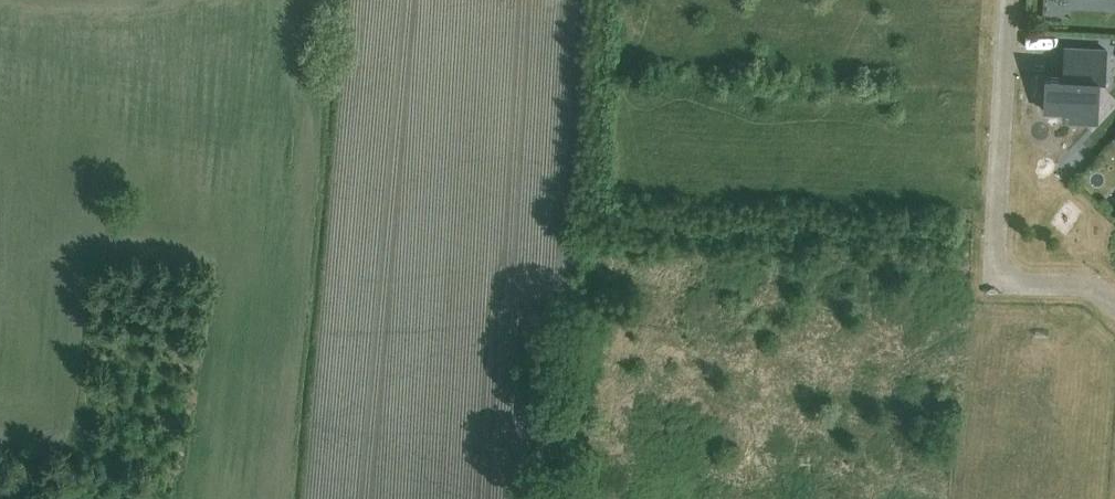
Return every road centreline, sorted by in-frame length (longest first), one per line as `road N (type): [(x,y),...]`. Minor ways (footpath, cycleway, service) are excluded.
road 1 (residential): [(1008,0),(996,256),(1003,275),(1015,283),(1094,284),(1114,304)]

